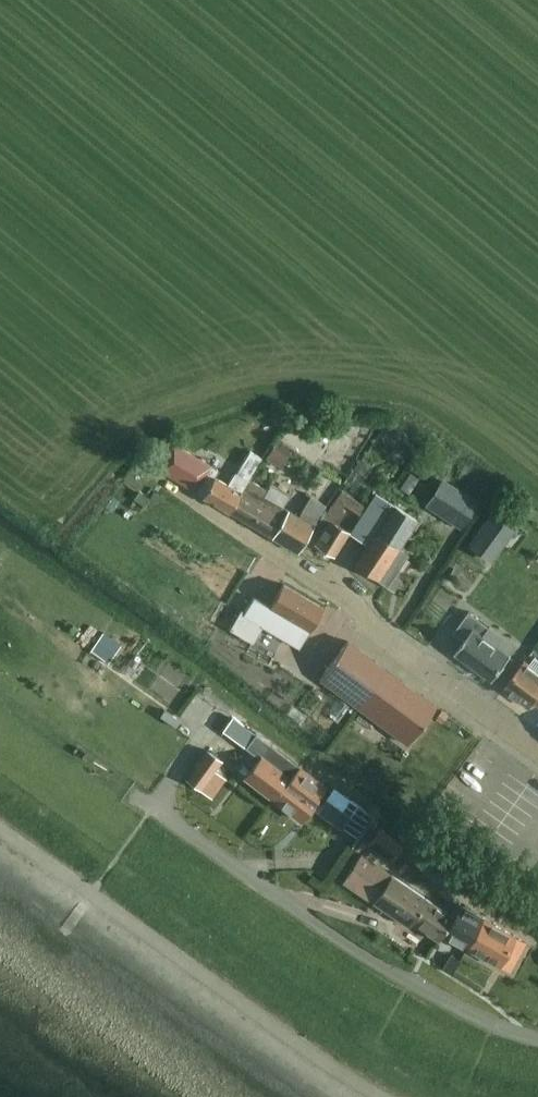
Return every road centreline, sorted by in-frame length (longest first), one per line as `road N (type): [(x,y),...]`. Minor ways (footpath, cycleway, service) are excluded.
road 1 (residential): [(537,755),(351,604),(167,484)]
road 2 (residential): [(537,1038),(432,997),(146,802)]

